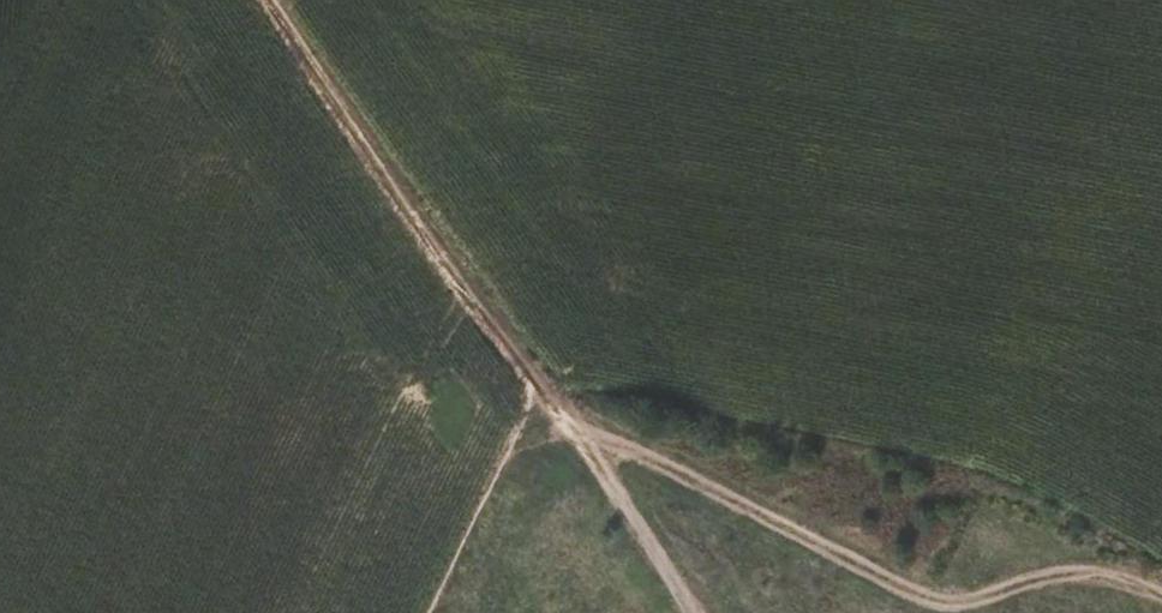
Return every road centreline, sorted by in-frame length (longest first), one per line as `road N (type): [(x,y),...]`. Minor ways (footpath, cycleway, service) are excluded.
road 1 (track): [(270,0),(534,373),(689,612)]

